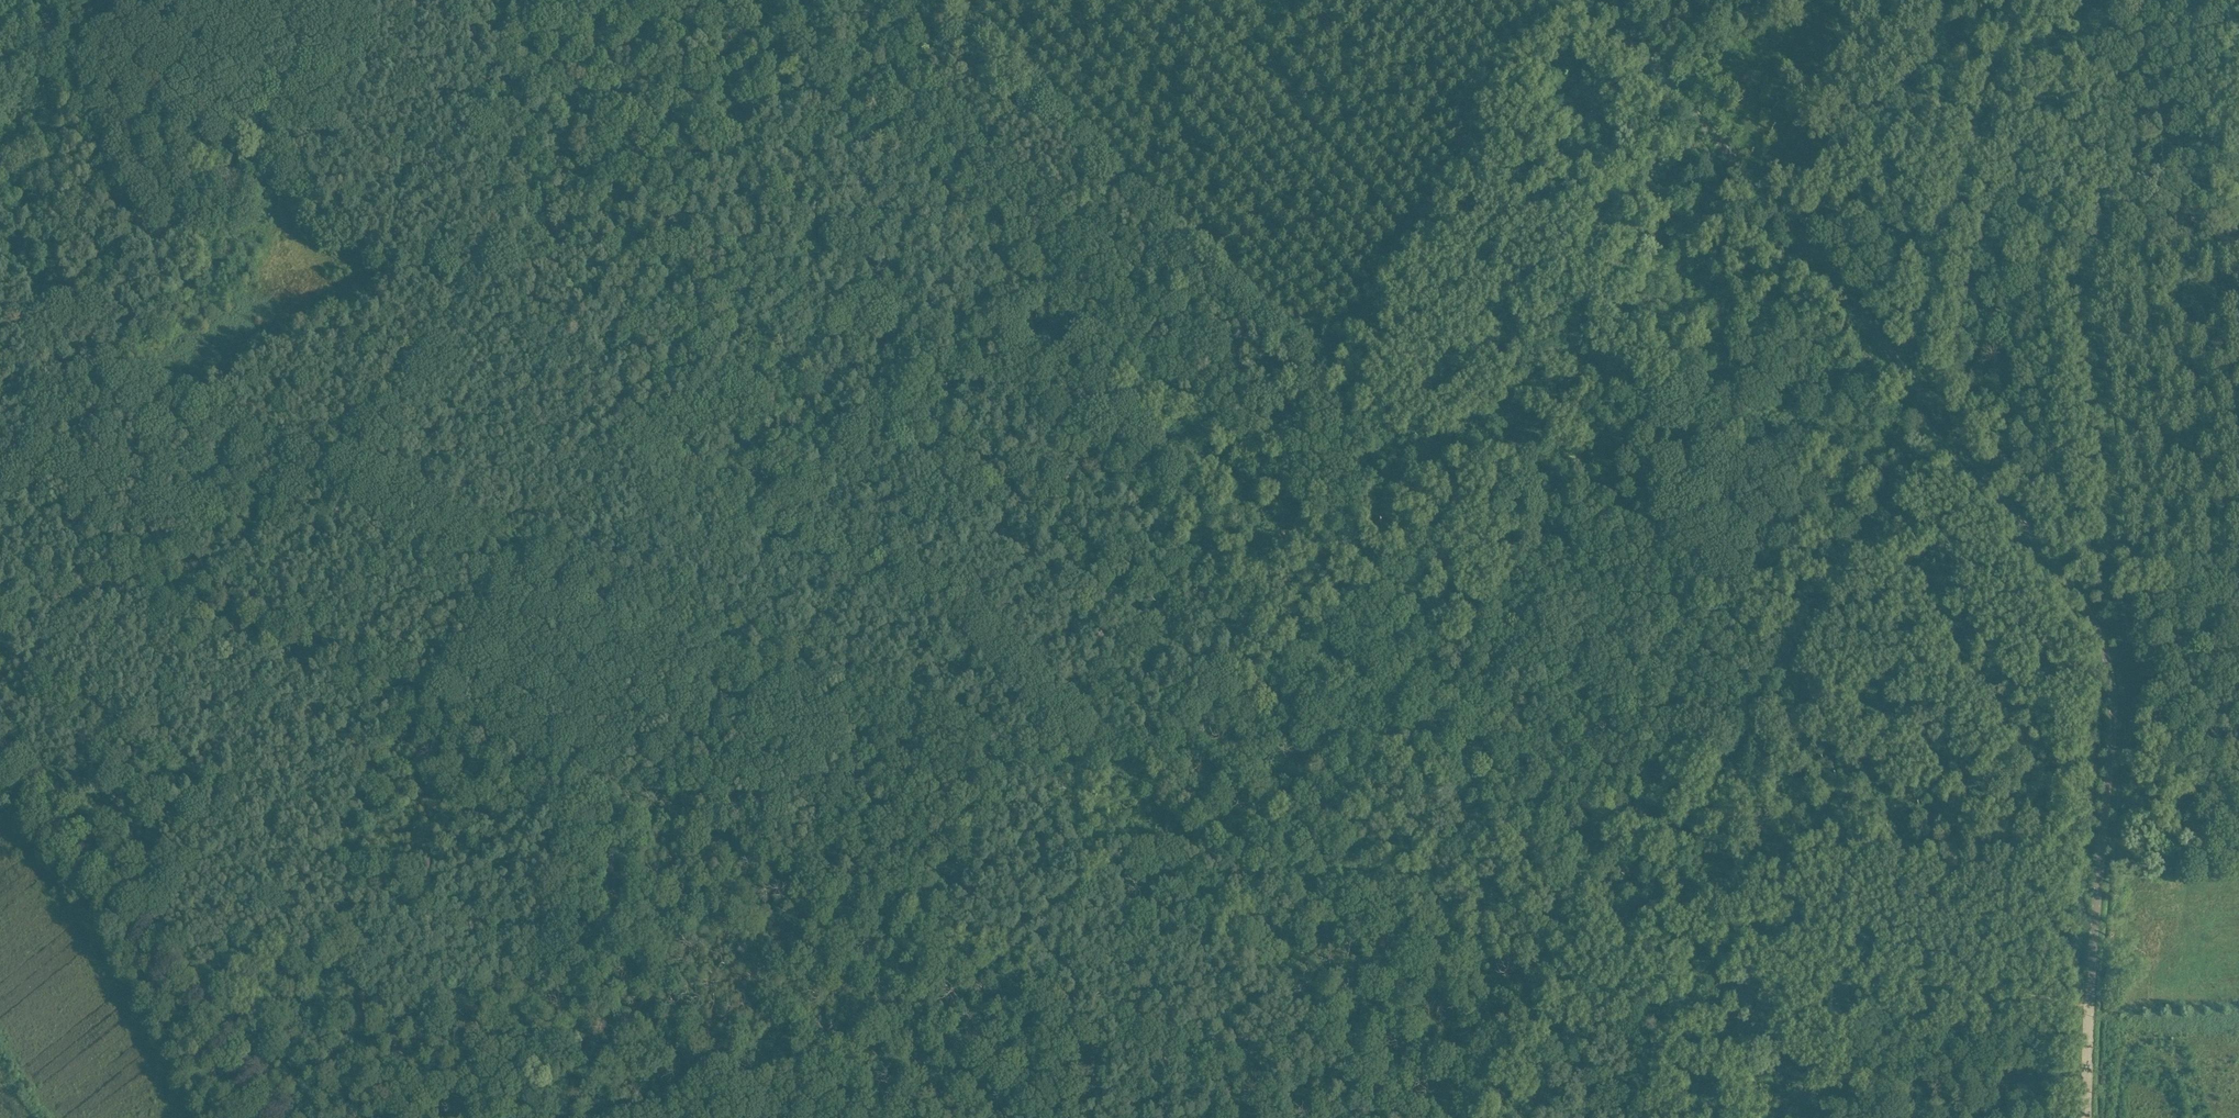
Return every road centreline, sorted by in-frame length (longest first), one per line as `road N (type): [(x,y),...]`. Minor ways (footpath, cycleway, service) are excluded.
road 1 (tertiary): [(2087,1117),(2116,698),(2111,663),(2093,622),(1904,375),(1597,0)]
road 2 (track): [(1464,1117),(1572,964),(1626,931),(2090,1006)]
road 3 (track): [(321,0),(224,243),(113,391),(0,504)]
road 4 (track): [(119,382),(334,475)]

